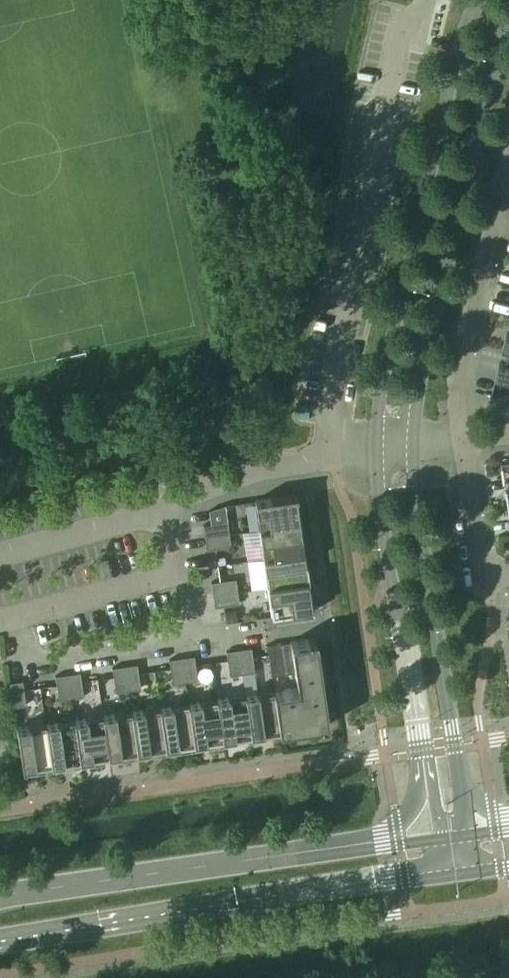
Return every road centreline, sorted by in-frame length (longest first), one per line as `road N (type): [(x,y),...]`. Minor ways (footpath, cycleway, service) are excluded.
road 1 (tertiary): [(0,945),(458,875)]
road 2 (tertiary): [(479,0),(459,45),(382,387),(379,448)]
road 3 (tertiary): [(434,834),(0,902)]
road 4 (tertiary): [(413,444),(422,374),(508,30)]
road 5 (tertiary): [(379,448),(390,573),(434,834)]
road 6 (tertiary): [(467,829),(413,444)]
road 7 (residential): [(459,440),(458,372),(505,177)]
road 8 (residential): [(167,511),(174,574),(0,621)]
road 9 (unclassified): [(0,555),(167,511)]
road 10 (residential): [(485,581),(459,440)]
road 11 (unclassified): [(379,448),(241,476)]

